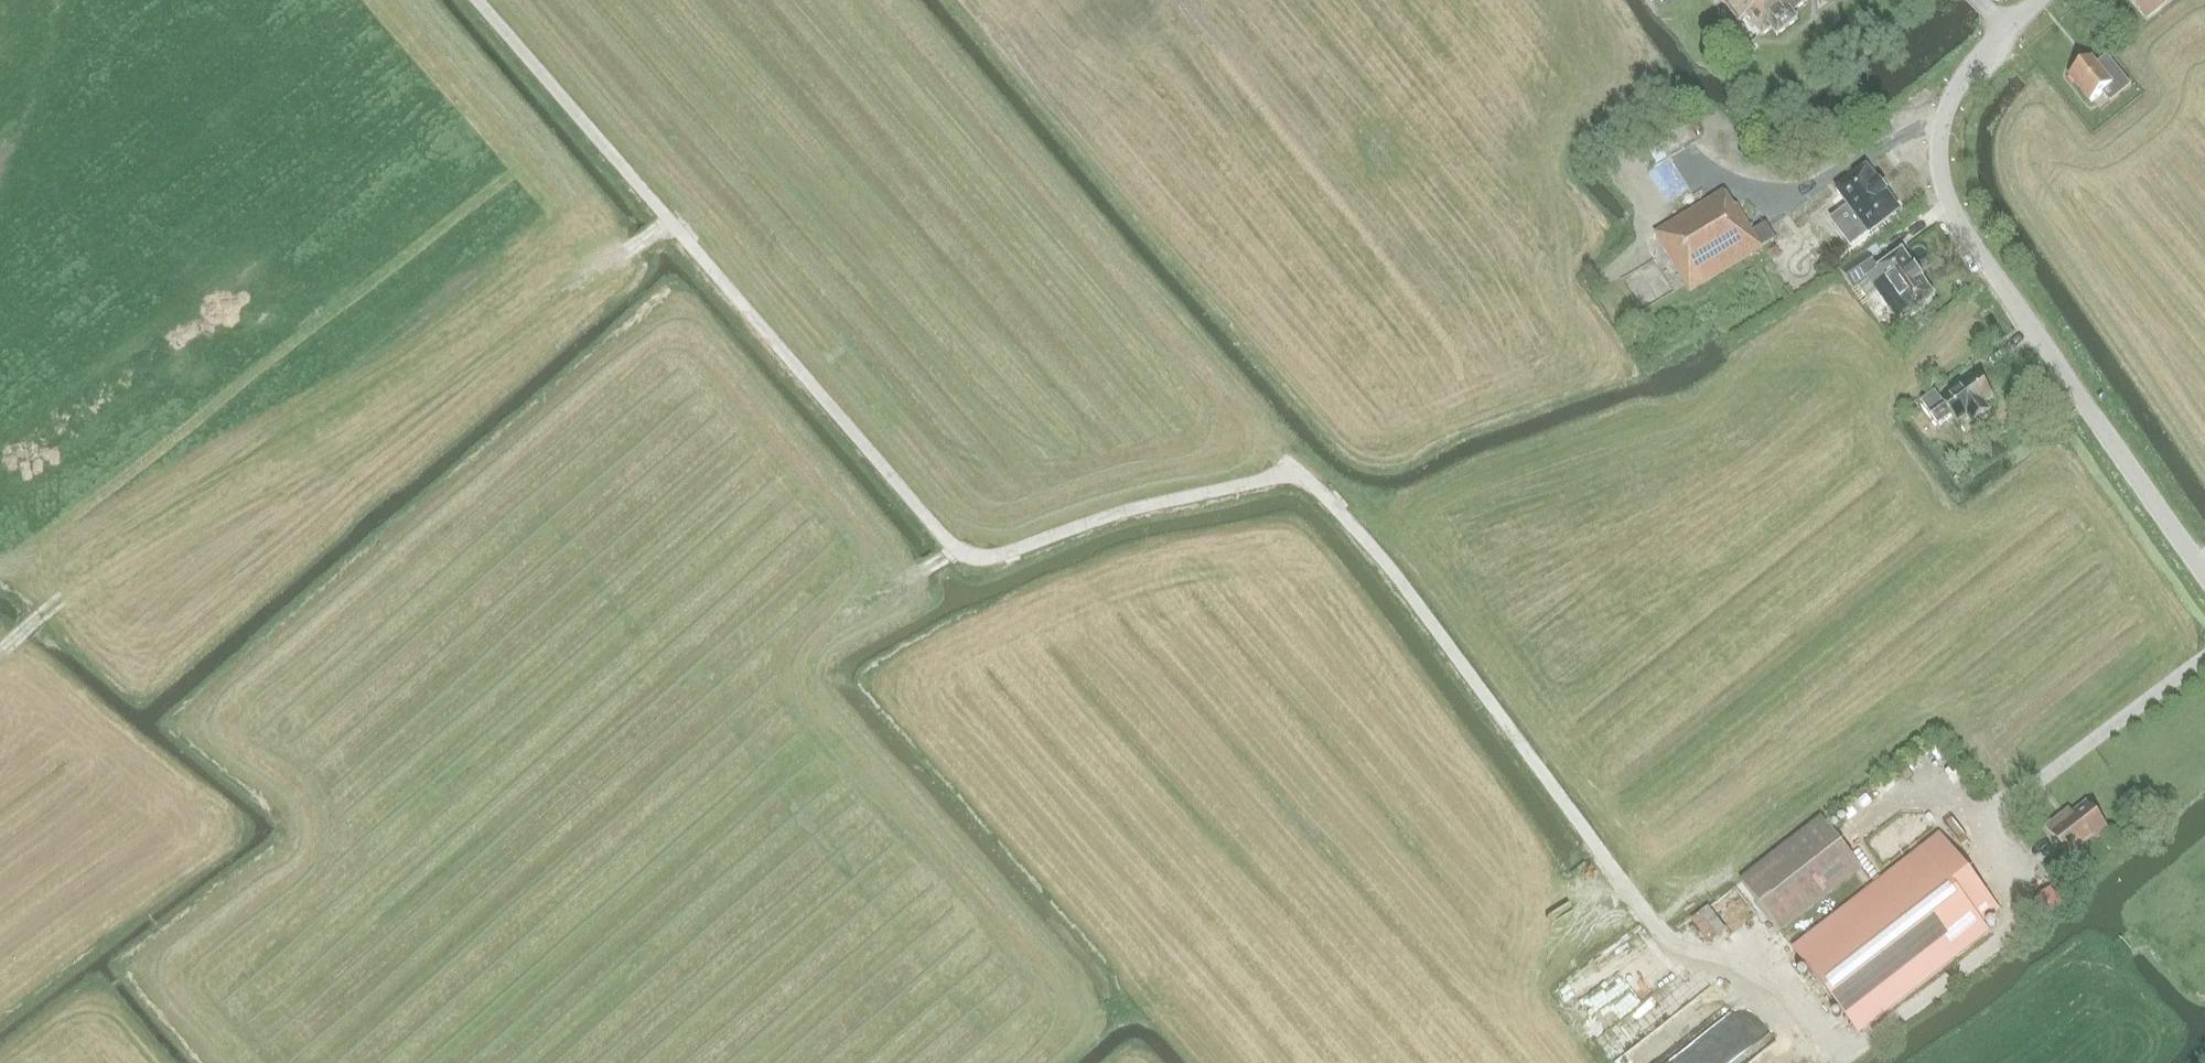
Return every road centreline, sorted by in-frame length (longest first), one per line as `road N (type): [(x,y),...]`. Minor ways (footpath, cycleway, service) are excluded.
road 1 (tertiary): [(2204,574),(1988,266),(1943,185),(1945,116),(1958,86),(2005,31)]

